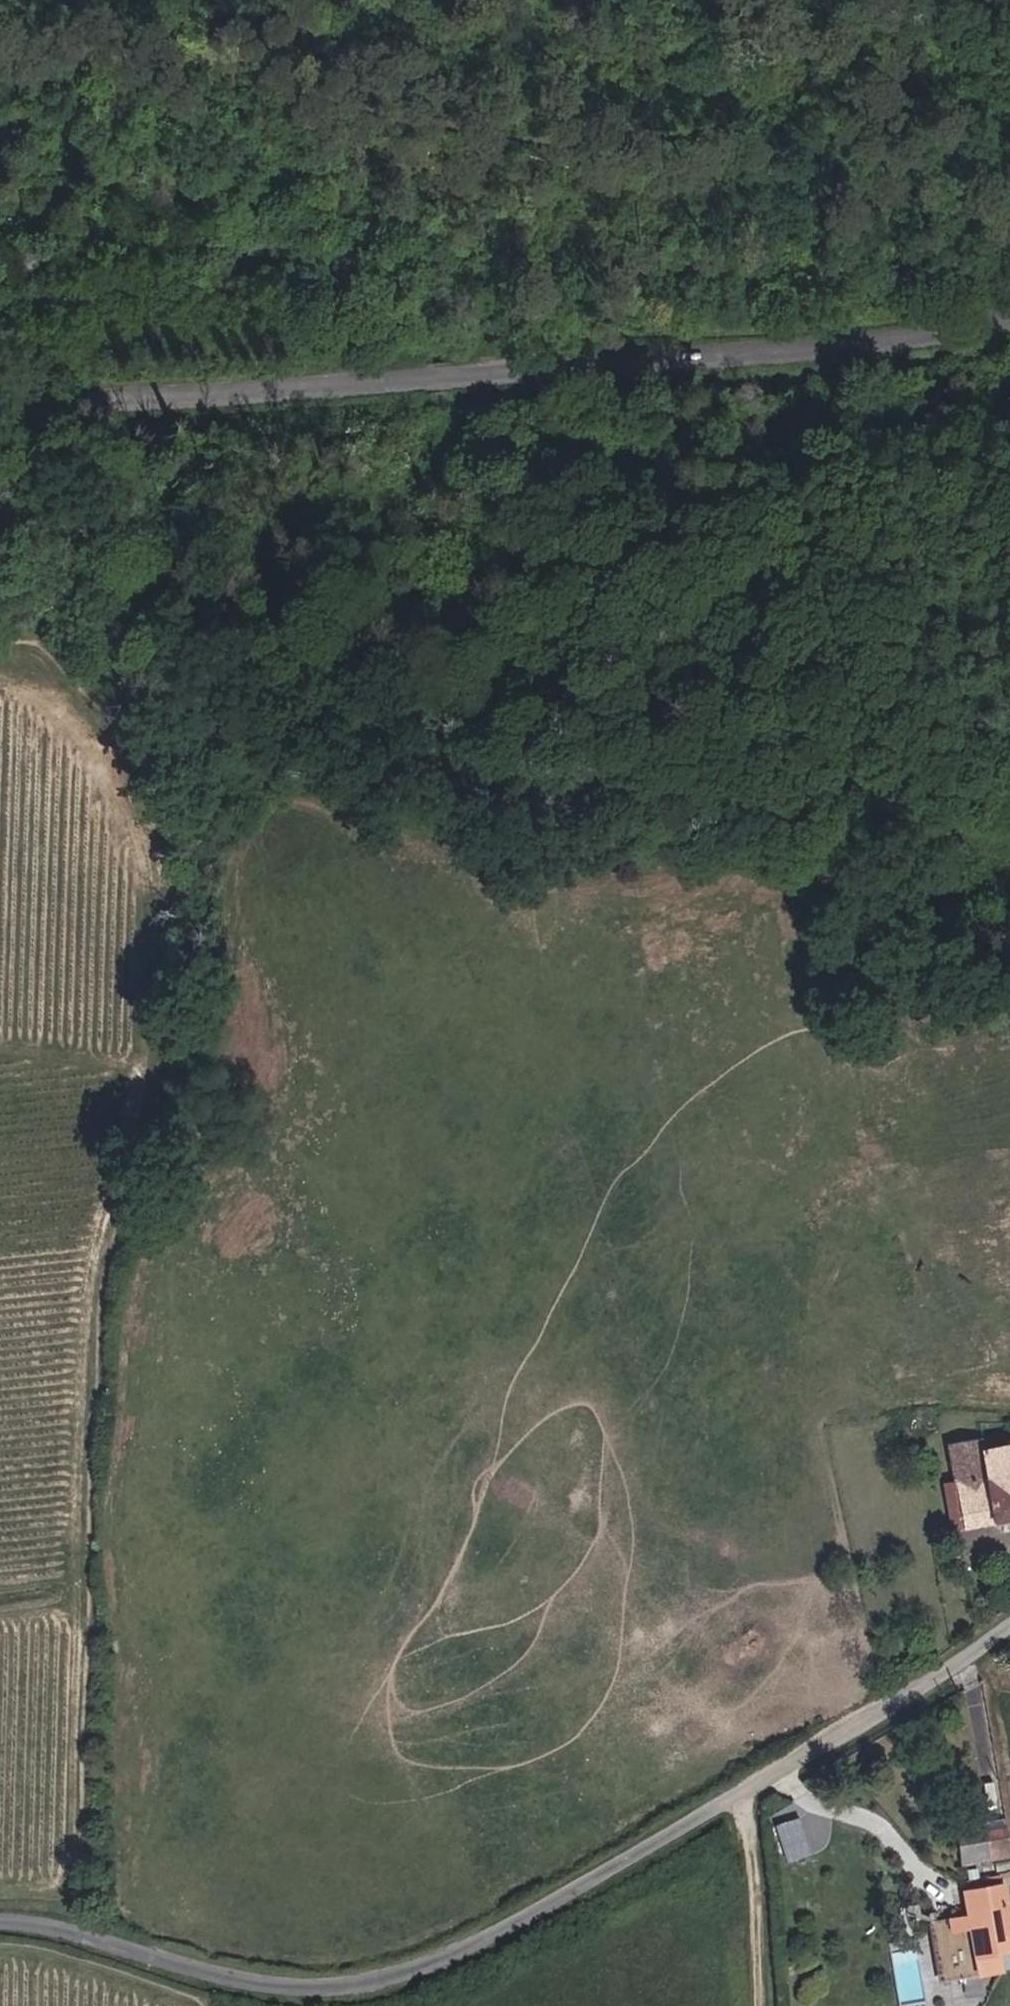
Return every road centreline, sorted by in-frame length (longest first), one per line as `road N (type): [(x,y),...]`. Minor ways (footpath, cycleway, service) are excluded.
road 1 (unclassified): [(0,1921),(98,1937),(268,1985),(386,1979),(457,1955),(556,1900),(933,1683),(1009,1620)]
road 2 (tertiary): [(1009,323),(910,339),(0,401)]

